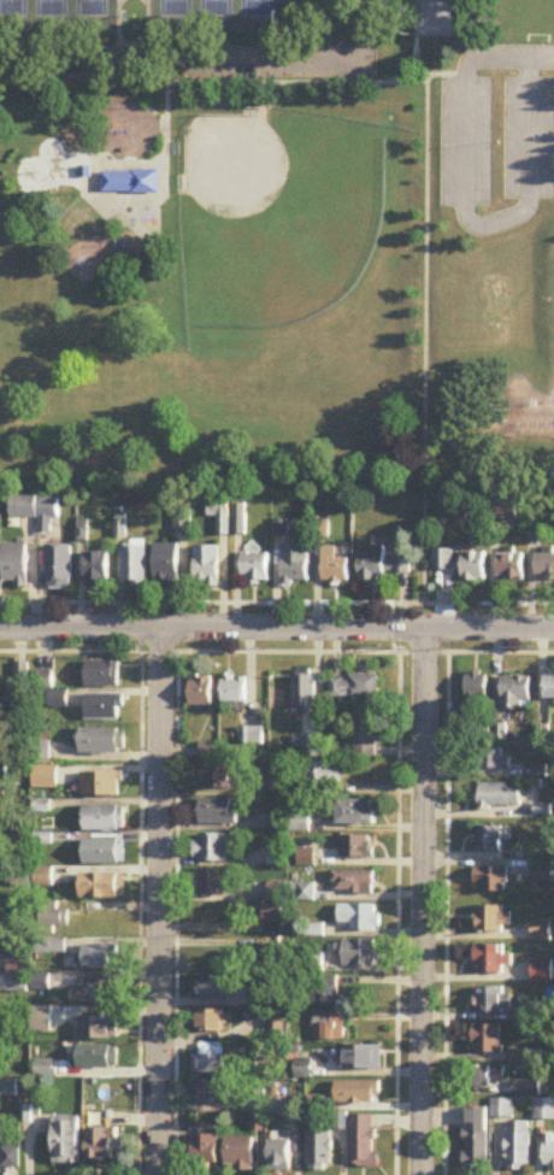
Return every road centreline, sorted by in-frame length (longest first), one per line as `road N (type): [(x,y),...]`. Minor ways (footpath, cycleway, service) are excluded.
road 1 (residential): [(0,626),(553,630)]
road 2 (residential): [(160,1174),(163,629)]
road 3 (residential): [(427,1174),(424,630)]

